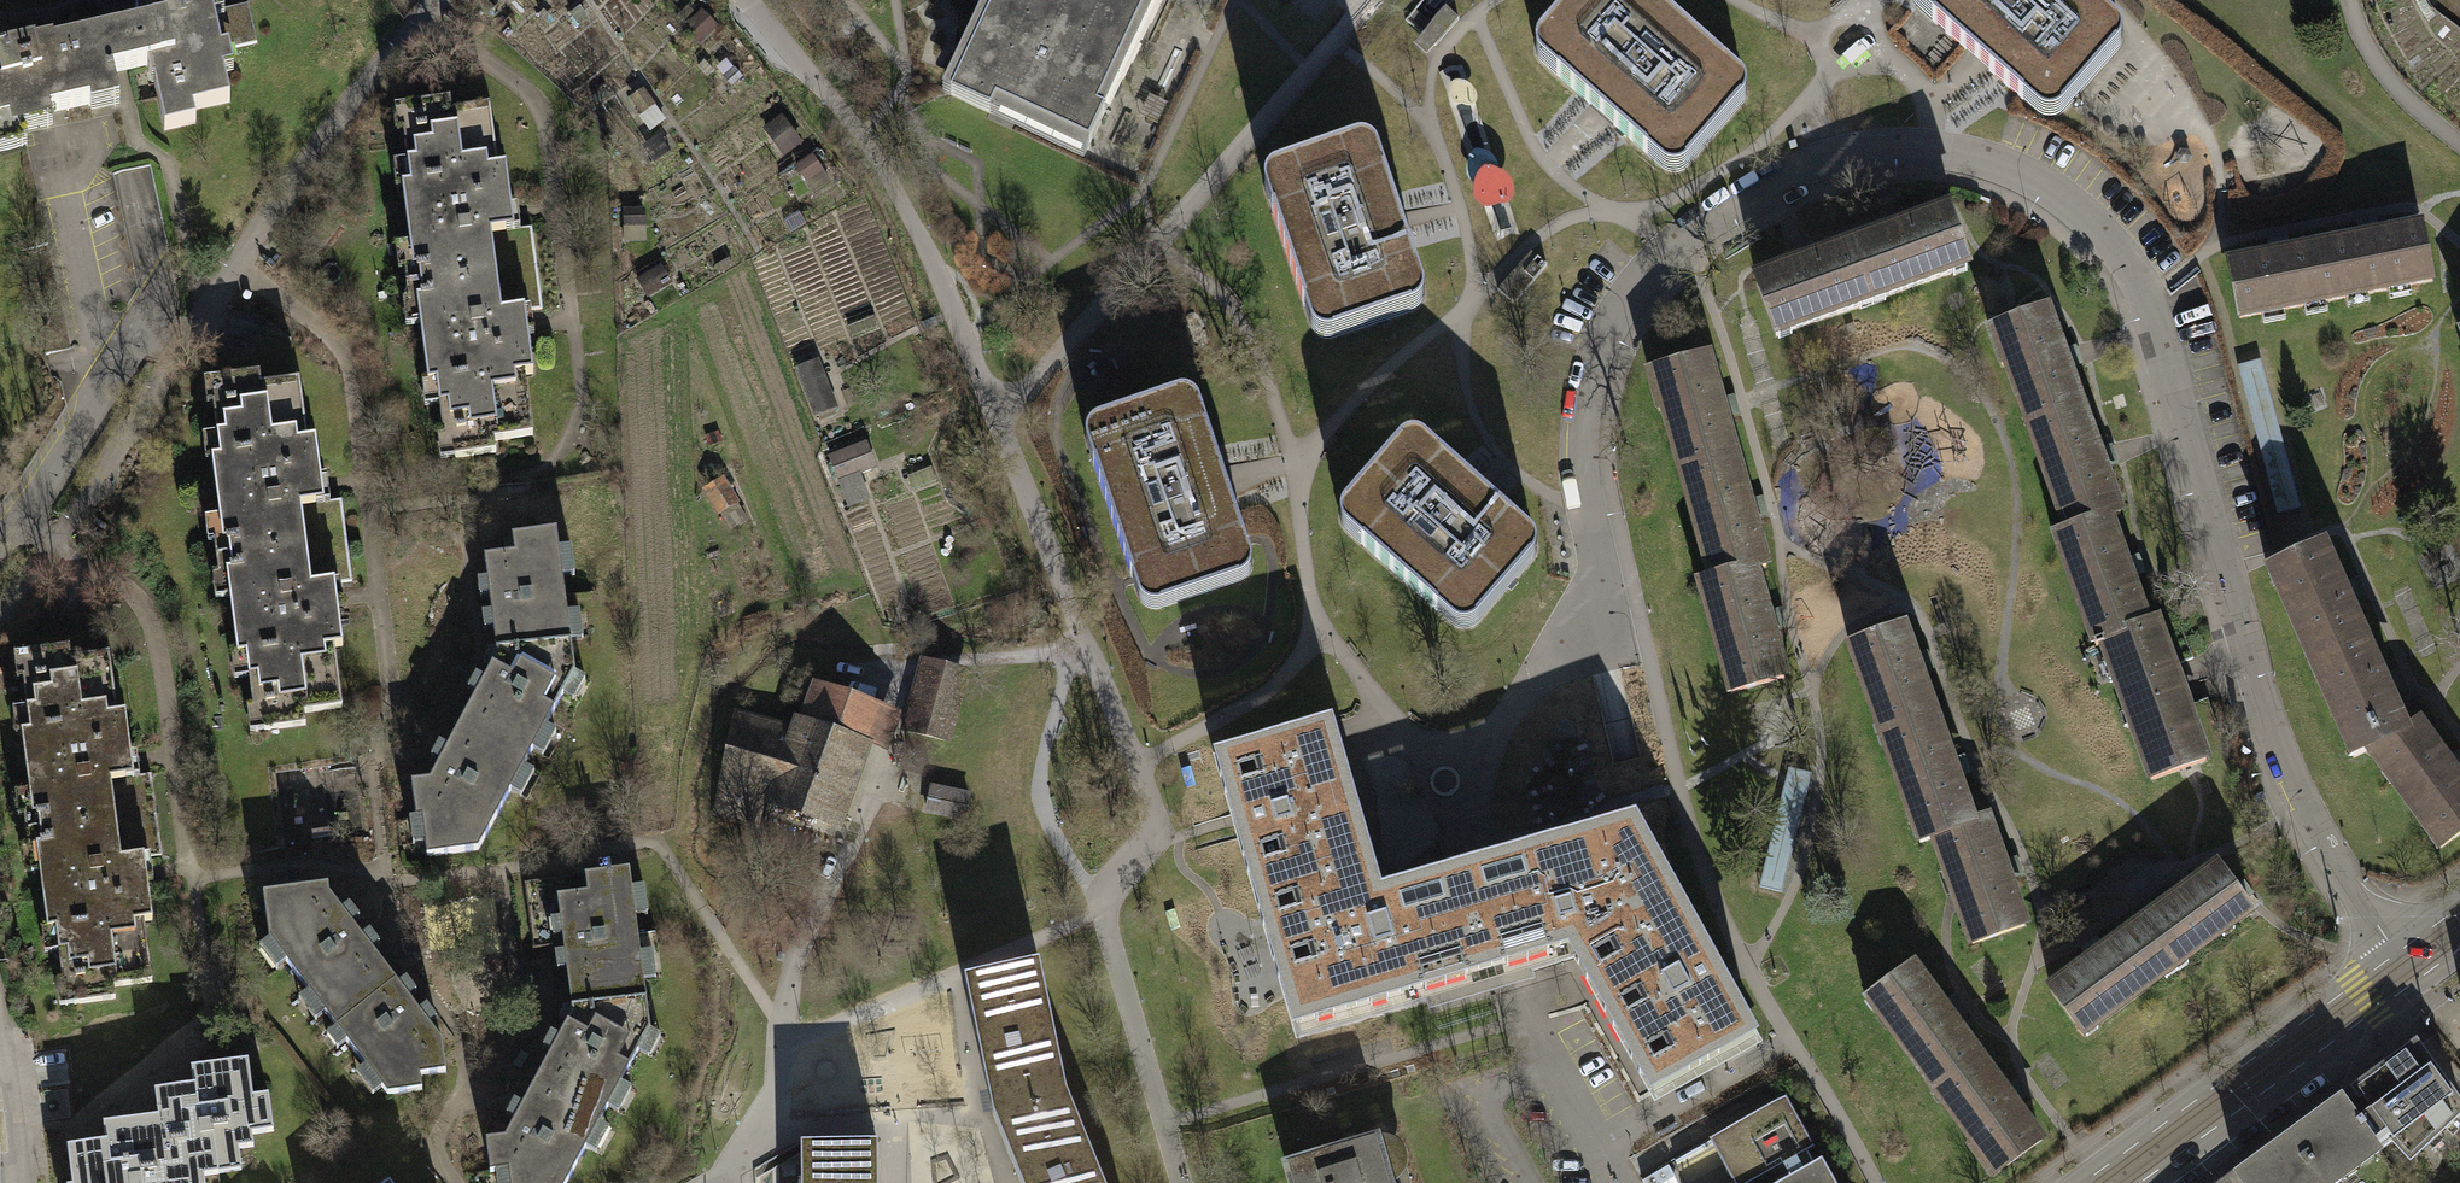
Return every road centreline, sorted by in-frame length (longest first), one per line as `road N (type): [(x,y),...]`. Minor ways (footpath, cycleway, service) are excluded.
road 1 (residential): [(2405,967),(2302,806),(2146,291),(2108,239),(2003,167),(1927,147),(1834,158),(1775,183),(1649,269),(1614,321),(1590,395),(1583,451),(1598,631)]
road 2 (secondary): [(2405,967),(2110,1182)]
road 3 (residential): [(0,546),(163,299)]

